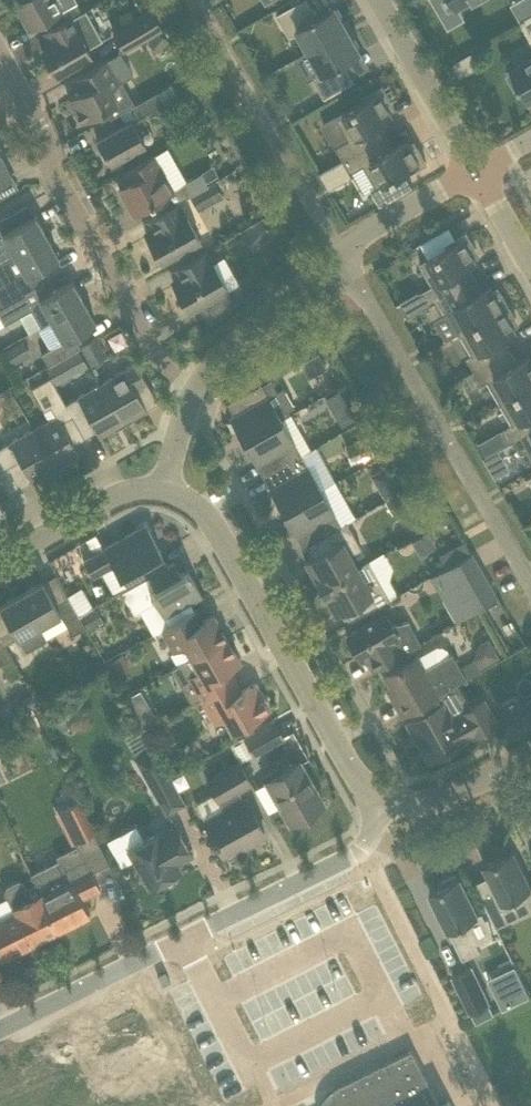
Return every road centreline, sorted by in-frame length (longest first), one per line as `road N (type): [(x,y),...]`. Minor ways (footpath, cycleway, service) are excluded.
road 1 (residential): [(0,1030),(359,852),(382,798)]
road 2 (residential): [(194,401),(0,64)]
road 3 (residential): [(382,798),(355,778),(197,504),(172,491)]
road 4 (residential): [(194,401),(250,334),(344,252),(476,173)]
road 5 (residential): [(376,0),(476,173)]
road 6 (residential): [(172,491),(106,505),(0,563)]
road 7 (residential): [(382,798),(445,799),(530,757)]

